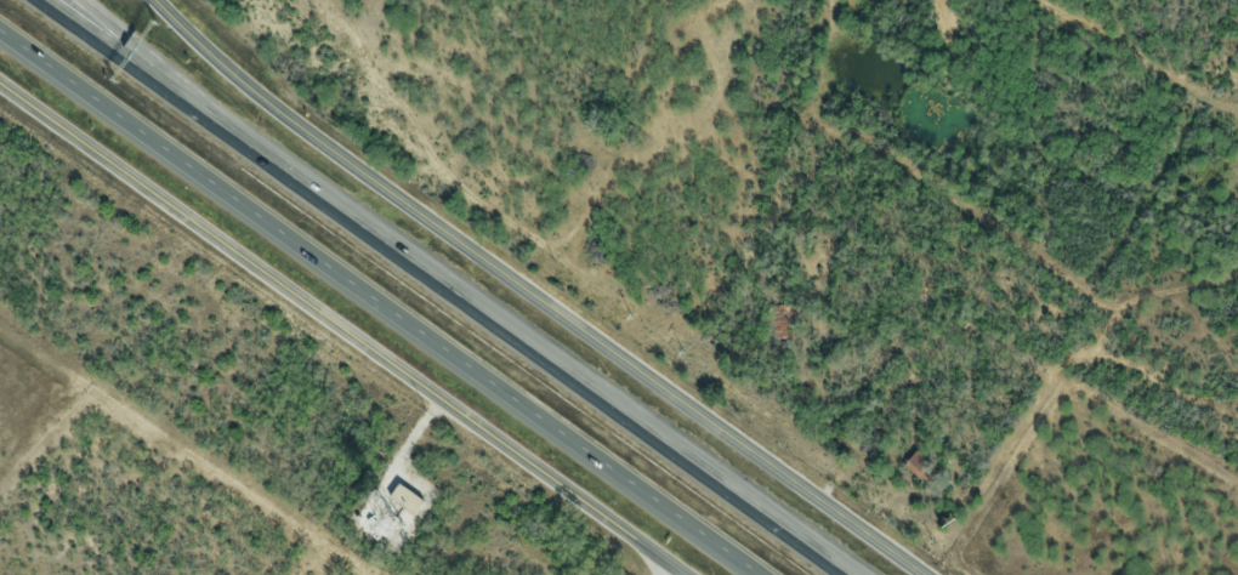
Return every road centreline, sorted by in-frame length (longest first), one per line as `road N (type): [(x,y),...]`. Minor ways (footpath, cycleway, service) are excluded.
road 1 (motorway): [(842,574),(45,0)]
road 2 (tertiary): [(919,574),(319,148),(156,0)]
road 3 (motorway): [(0,35),(755,574)]
road 4 (tertiary): [(686,574),(0,87)]
road 5 (motorway): [(181,98),(74,0)]

